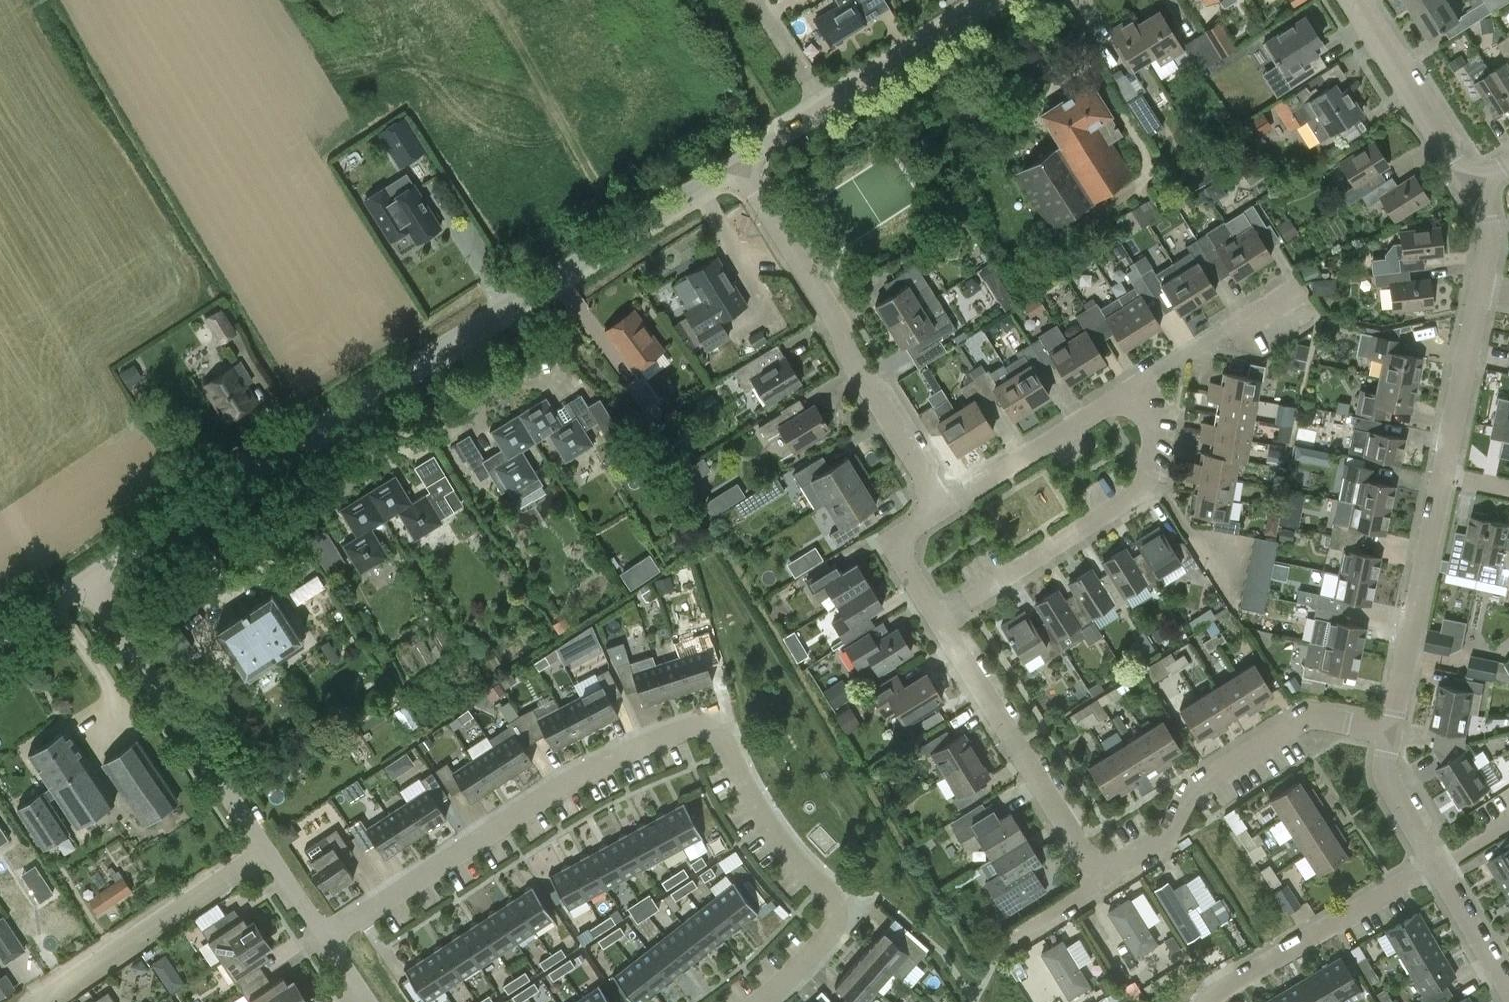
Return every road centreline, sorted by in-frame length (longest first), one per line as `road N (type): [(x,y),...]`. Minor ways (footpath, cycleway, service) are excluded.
road 1 (residential): [(754,1001),(829,933),(834,906),(747,796),(723,743),(701,729),(585,772),(326,940)]
road 2 (residential): [(81,585),(303,433),(739,163)]
road 3 (residential): [(944,506),(739,163)]
road 4 (residential): [(936,618),(1134,499),(1149,475),(1155,421),(1137,386)]
road 5 (residential): [(1098,877),(1163,836),(1189,790),(1301,720),(1389,733)]
road 6 (residential): [(263,853),(81,585)]
road 7 (residential): [(1098,877),(936,618)]
road 8 (residential): [(1443,477),(1488,245),(1470,187)]
road 9 (residential): [(39,1001),(263,853)]
road 10 (residential): [(1209,1001),(1436,867)]
road 11 (residential): [(1389,733),(1443,477)]
road 12 (residential): [(944,506),(1137,386)]
road 13 (residential): [(1470,187),(1352,0)]
road 14 (residential): [(824,109),(998,0)]
road 15 (residential): [(1137,386),(1271,300)]
road 16 (residential): [(1436,867),(1384,771),(1389,733)]
road 17 (residential): [(1508,990),(1436,867)]
road 18 (residential): [(936,618),(903,561),(902,543),(944,506)]
road 19 (residential): [(824,109),(755,0)]

